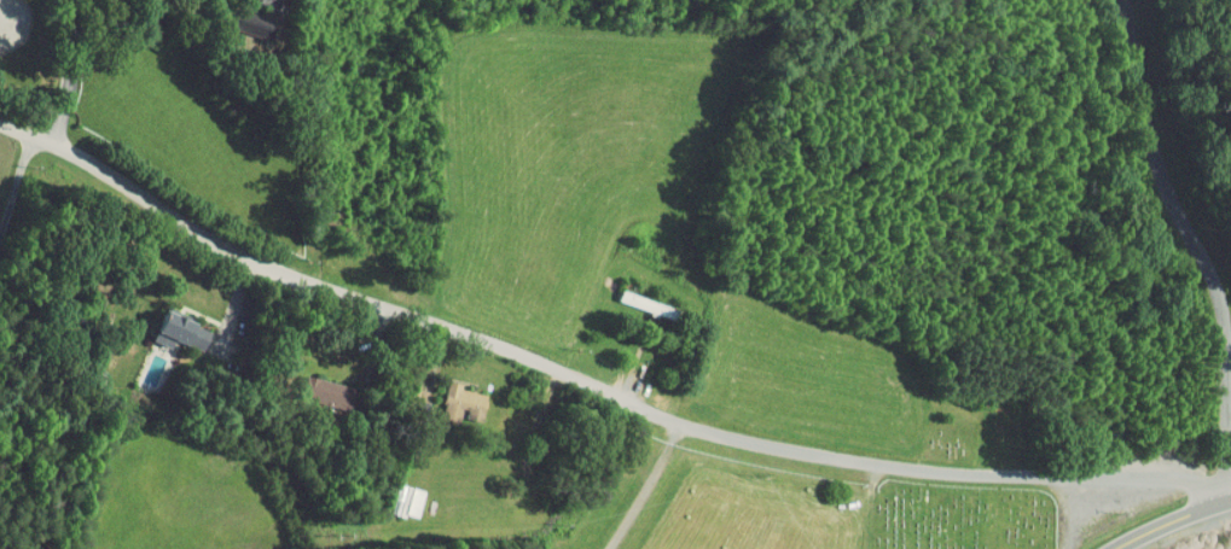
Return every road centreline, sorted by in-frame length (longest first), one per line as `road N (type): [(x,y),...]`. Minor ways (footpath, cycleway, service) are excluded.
road 1 (residential): [(0,124),(104,171),(271,273),(519,354),(681,422),(917,469),(1189,481),(1226,501)]
road 2 (residential): [(1226,501),(1229,378),(1220,299),(1159,164),(1125,0)]
road 3 (residential): [(606,548),(681,422)]
road 4 (secondary): [(1112,548),(1230,499)]

